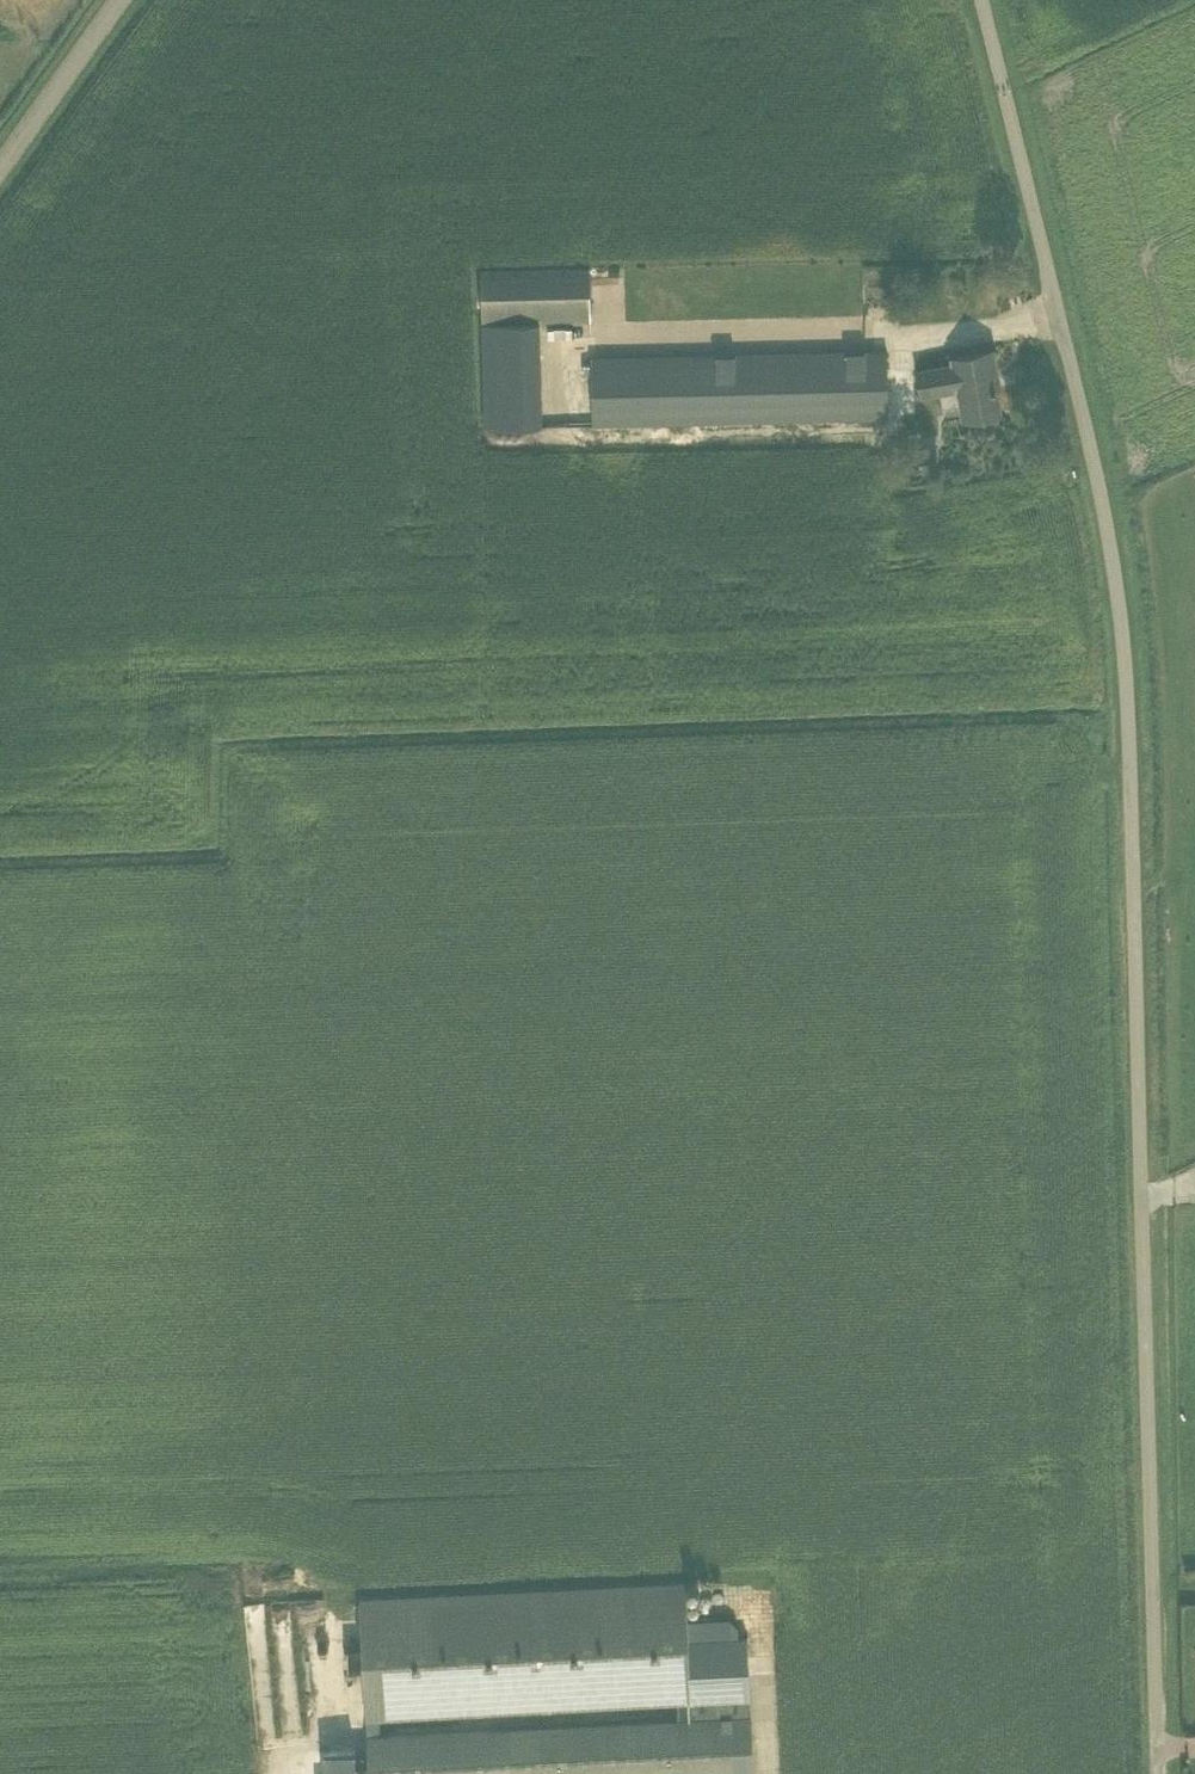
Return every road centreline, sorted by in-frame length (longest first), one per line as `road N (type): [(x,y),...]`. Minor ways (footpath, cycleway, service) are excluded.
road 1 (unclassified): [(1163,1773),(1126,634),(981,0)]
road 2 (unclassified): [(0,180),(126,0)]

